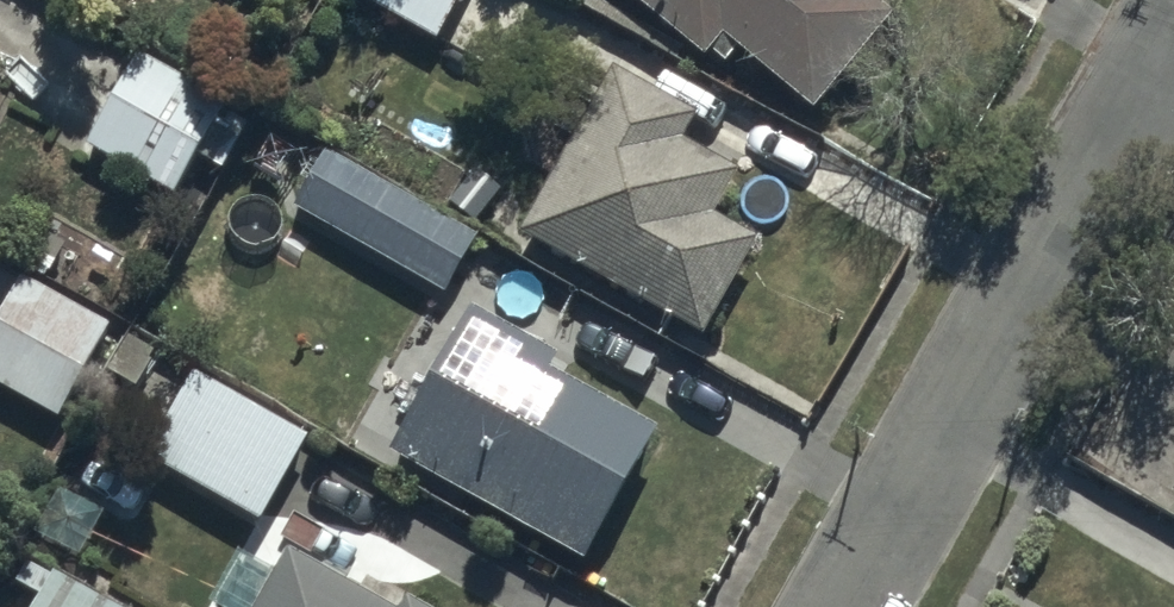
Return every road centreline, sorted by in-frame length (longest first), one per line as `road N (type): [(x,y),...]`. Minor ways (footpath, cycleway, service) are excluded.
road 1 (residential): [(1173,26),(849,606)]

